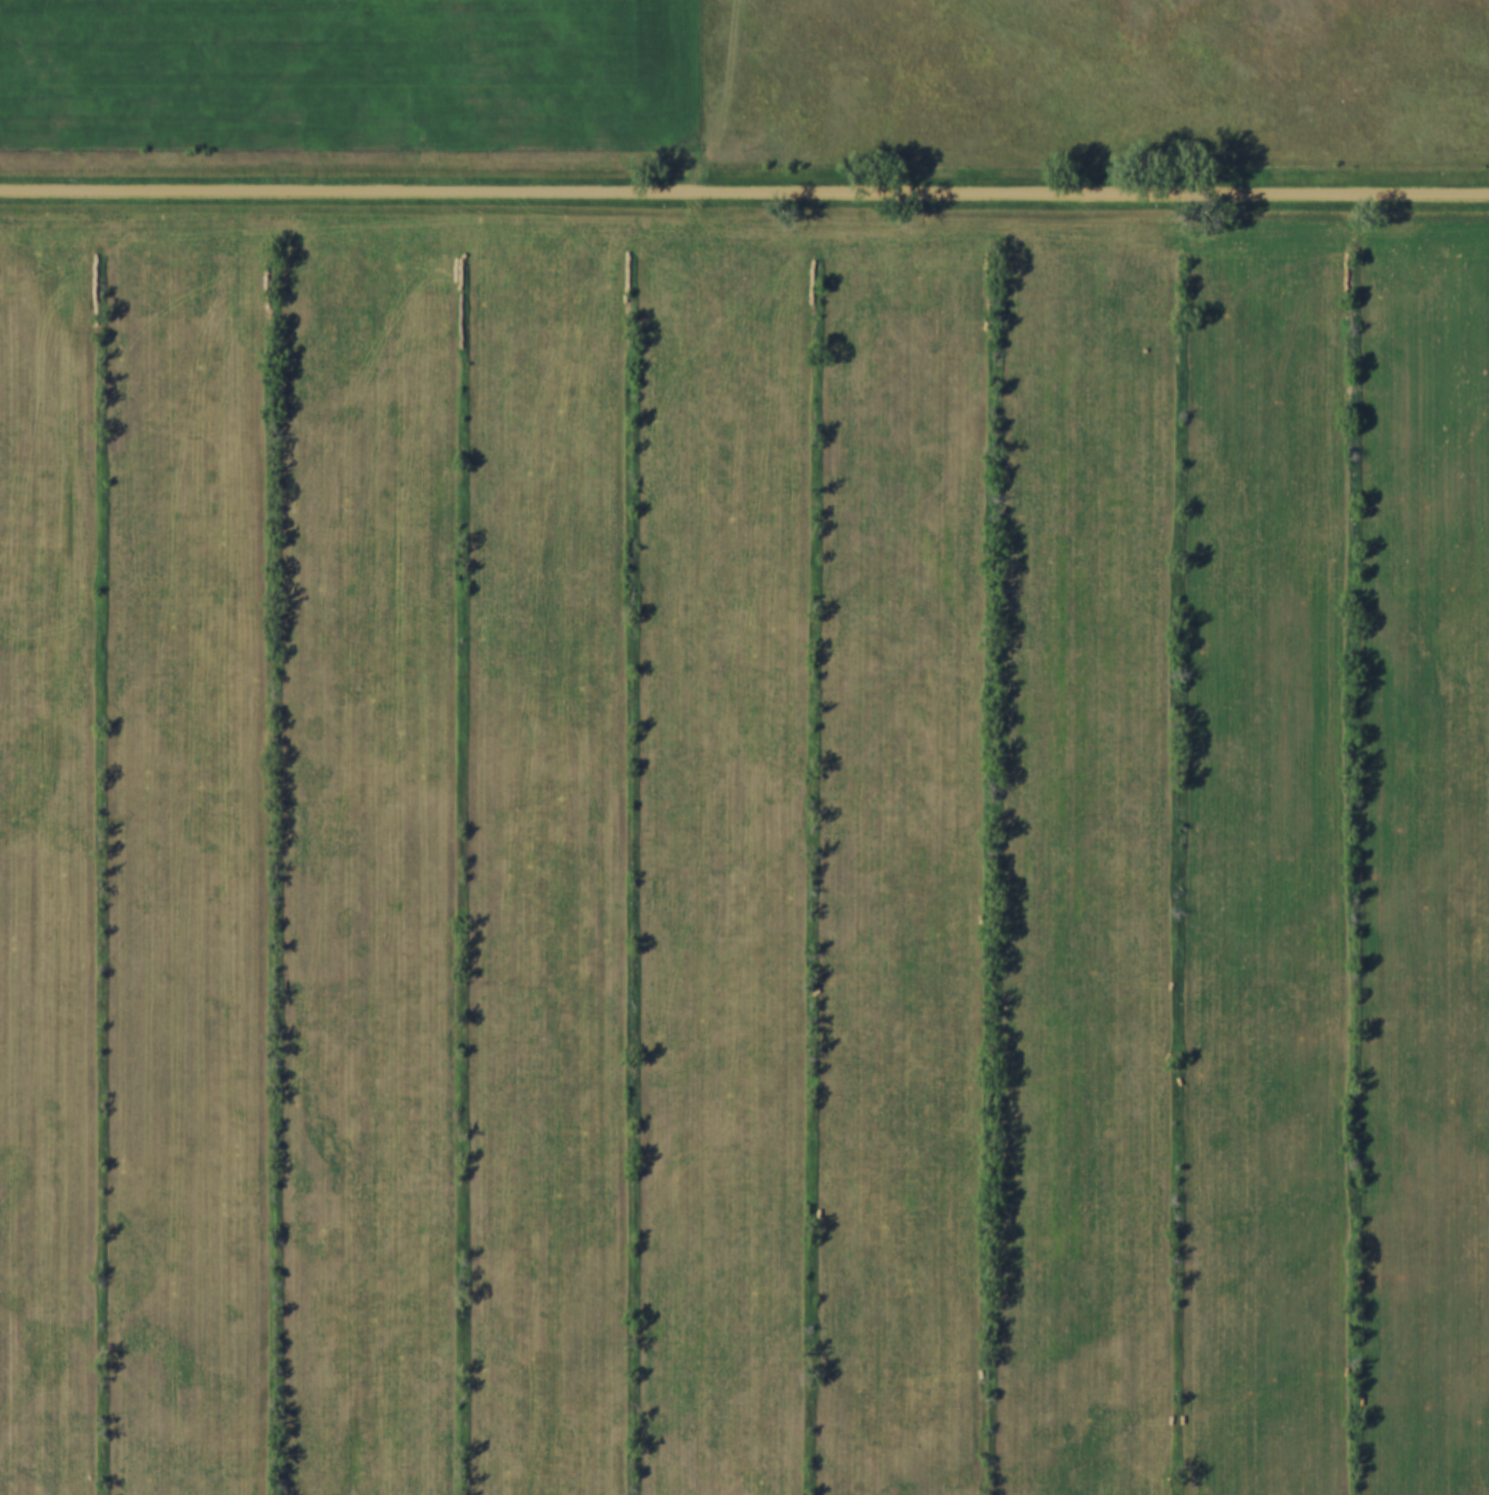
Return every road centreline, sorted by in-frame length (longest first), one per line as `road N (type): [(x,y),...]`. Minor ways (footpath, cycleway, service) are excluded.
road 1 (residential): [(1488,188),(0,185)]

